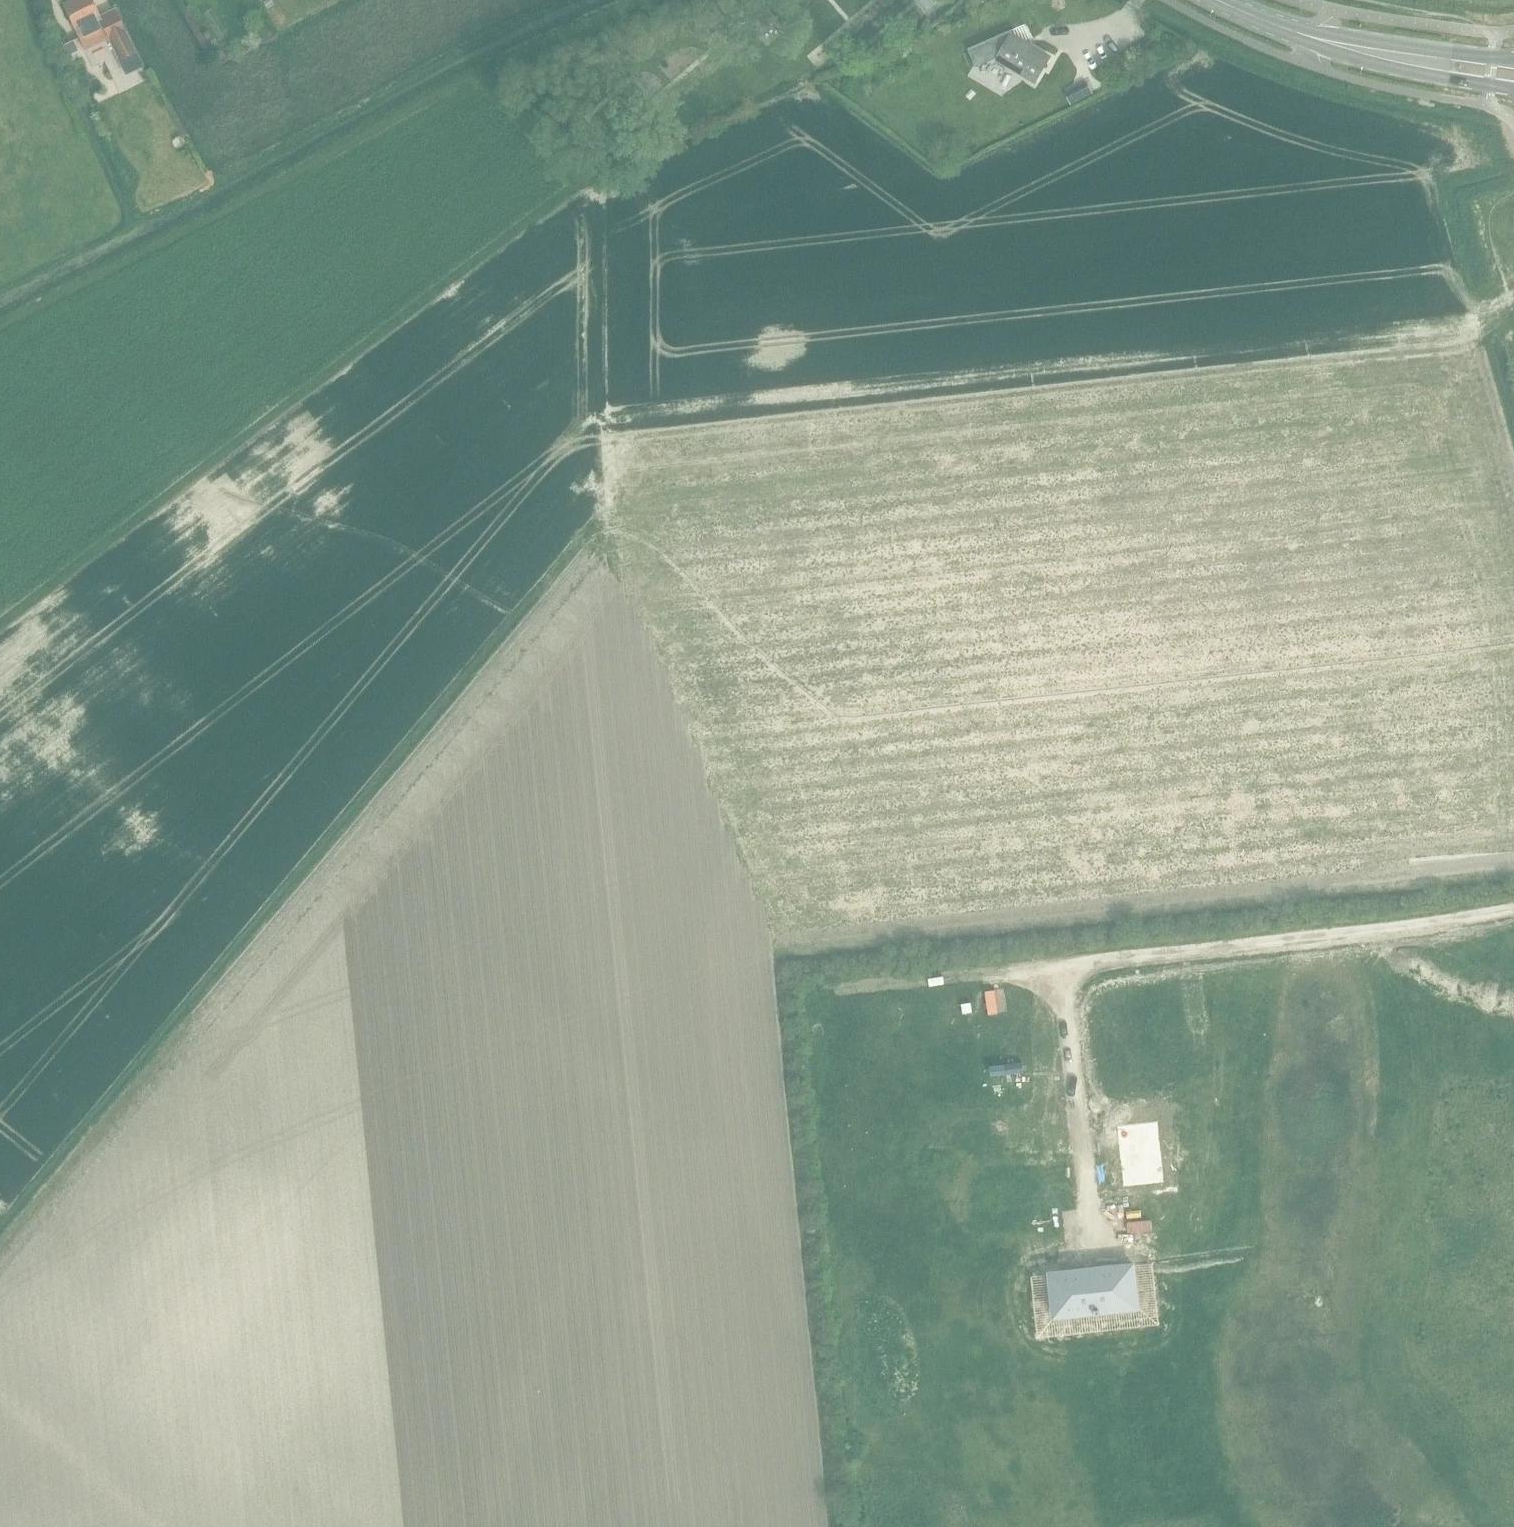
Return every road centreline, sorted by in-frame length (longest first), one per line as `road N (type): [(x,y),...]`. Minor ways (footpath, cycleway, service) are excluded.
road 1 (track): [(834,990),(1513,907)]
road 2 (secondary): [(1302,34),(1381,61),(1513,88)]
road 3 (secondary): [(1513,59),(1302,34)]

